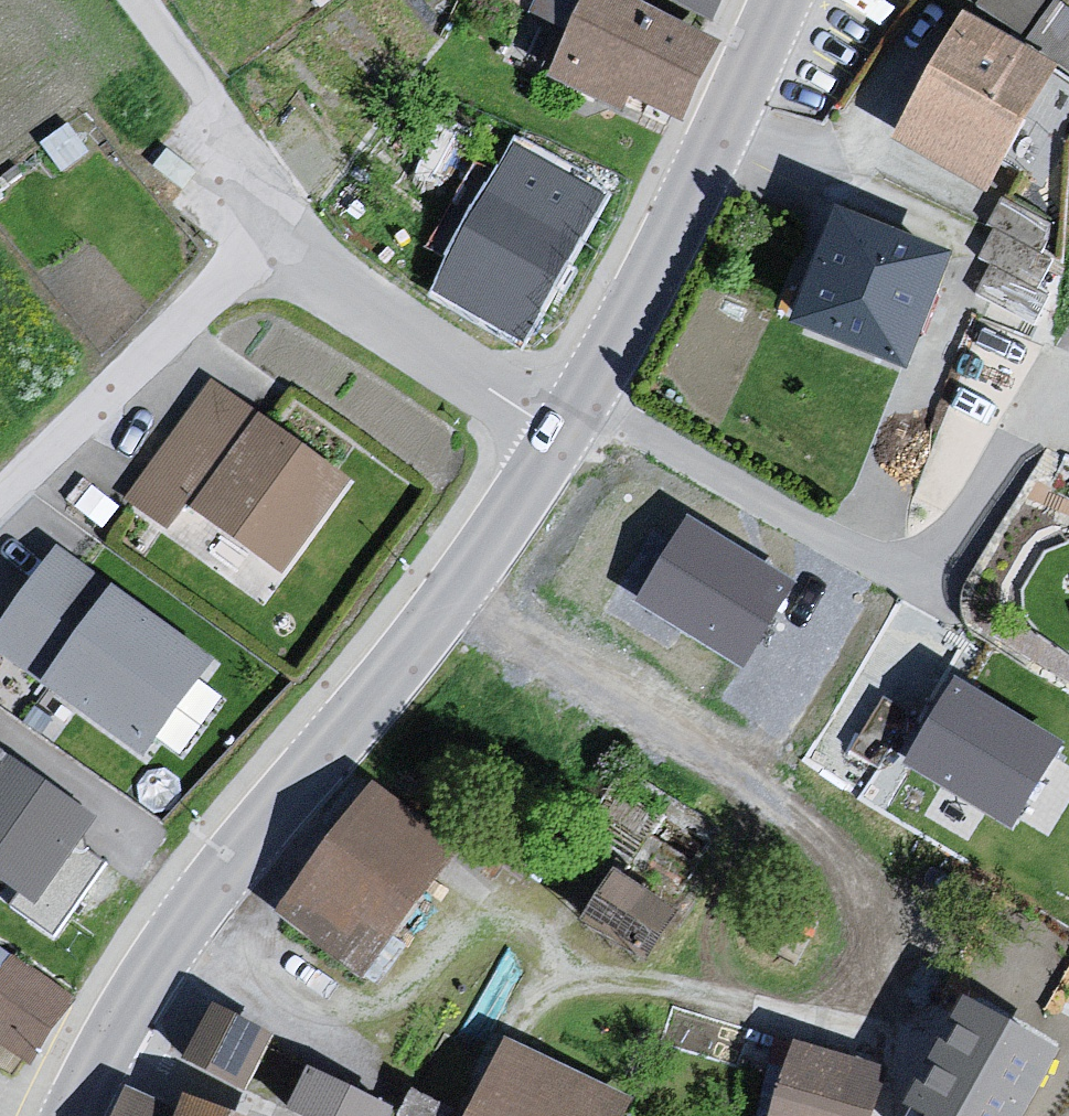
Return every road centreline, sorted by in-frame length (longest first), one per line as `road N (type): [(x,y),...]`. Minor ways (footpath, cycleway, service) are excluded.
road 1 (residential): [(108,1075),(498,543),(561,439)]
road 2 (residential): [(561,439),(684,226),(781,0)]
road 3 (residential): [(290,245),(0,505)]
road 4 (residential): [(561,439),(290,245)]
road 5 (unclassified): [(134,0),(210,104),(290,245)]

